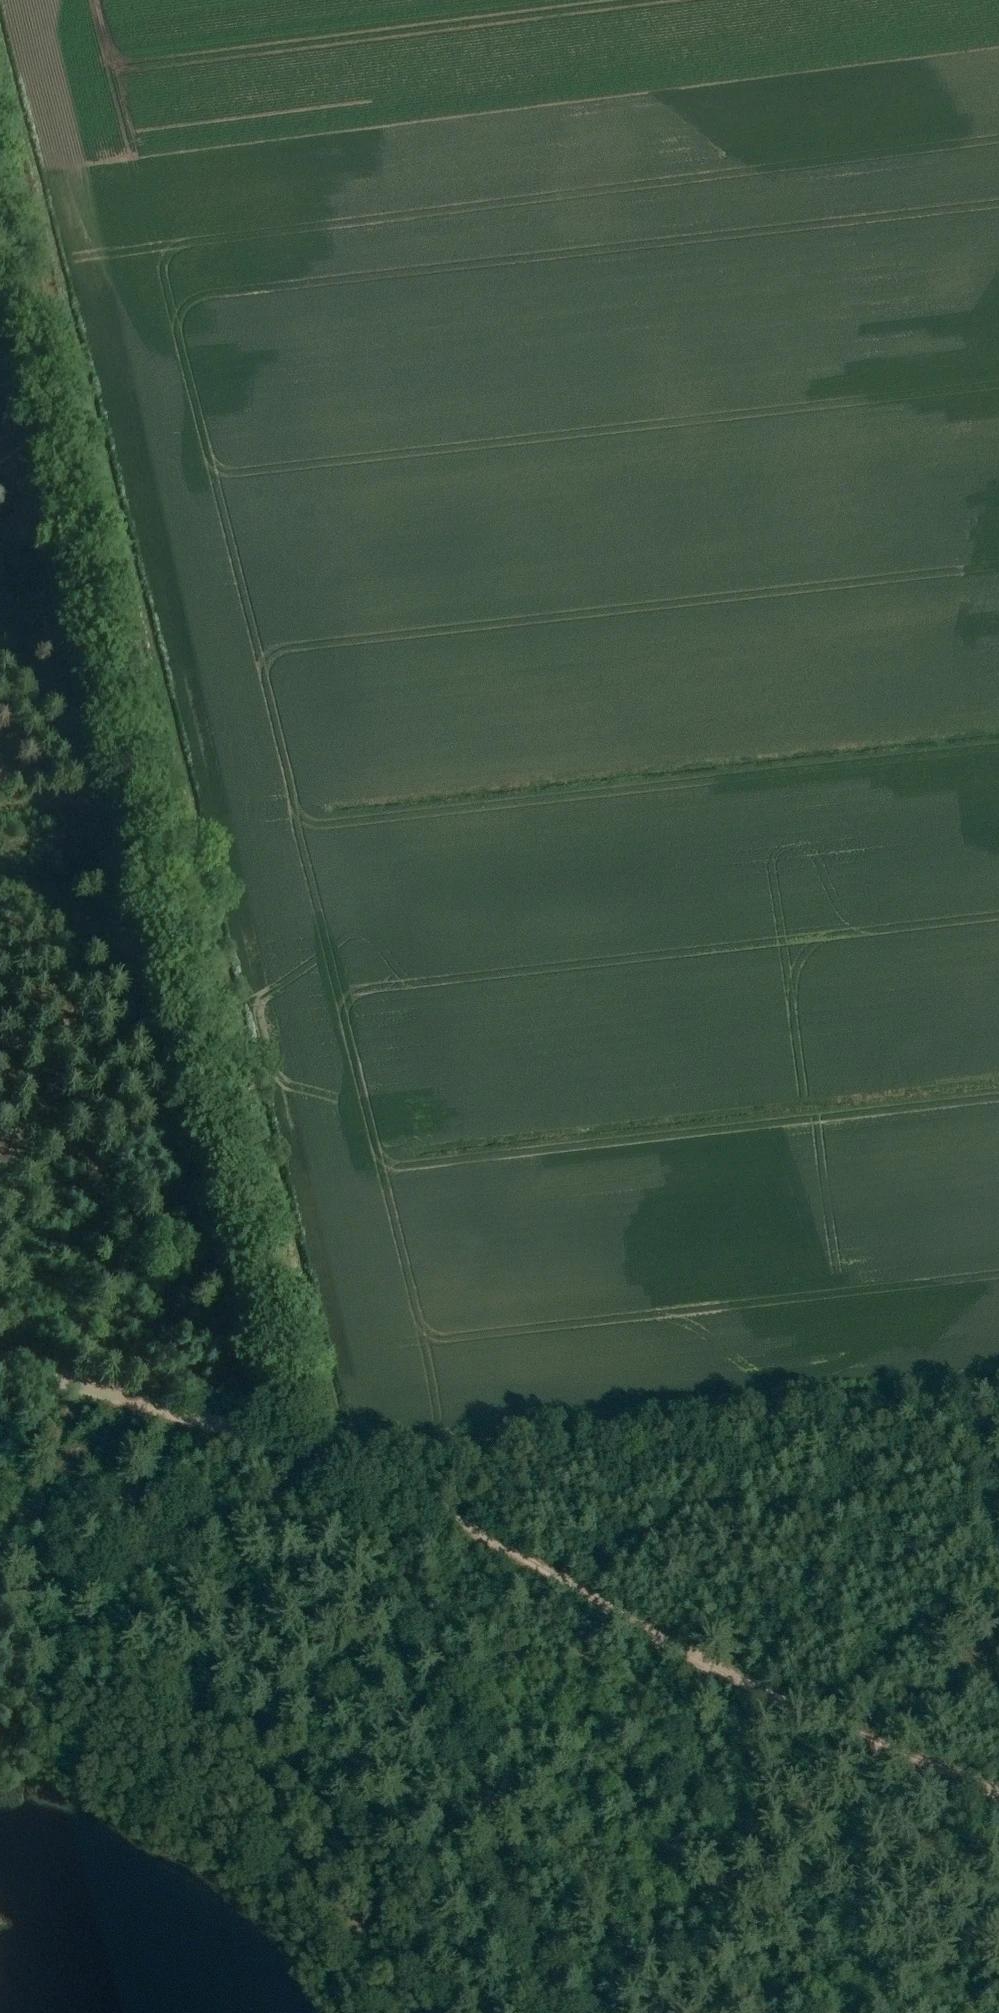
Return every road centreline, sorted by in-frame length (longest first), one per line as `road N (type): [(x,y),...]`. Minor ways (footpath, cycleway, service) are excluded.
road 1 (track): [(998,1806),(720,1676),(355,1467),(327,1460),(306,1374),(175,1321),(106,1198),(0,1066)]
road 2 (track): [(998,1389),(355,1467),(0,1594)]
road 3 (track): [(327,1460),(0,1368)]

